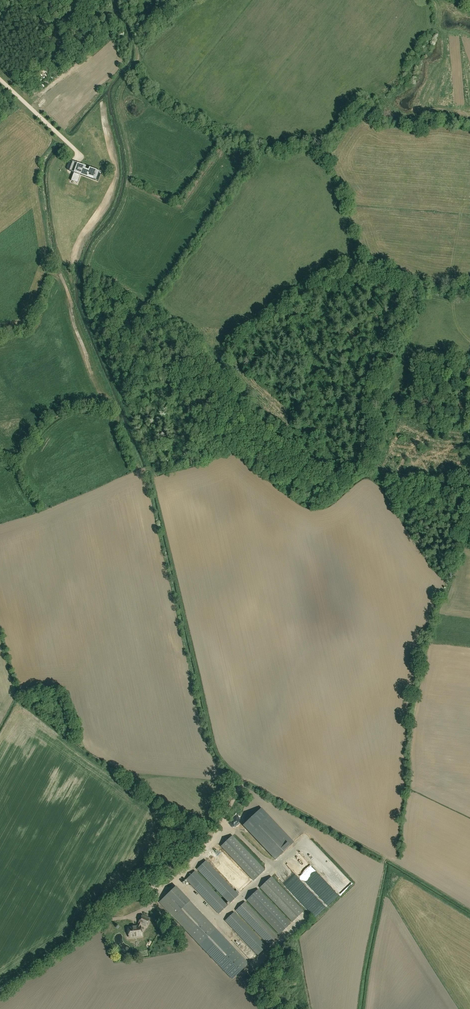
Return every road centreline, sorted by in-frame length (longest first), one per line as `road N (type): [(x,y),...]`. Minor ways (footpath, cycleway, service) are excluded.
road 1 (unclassified): [(0,997),(138,892),(161,892)]

